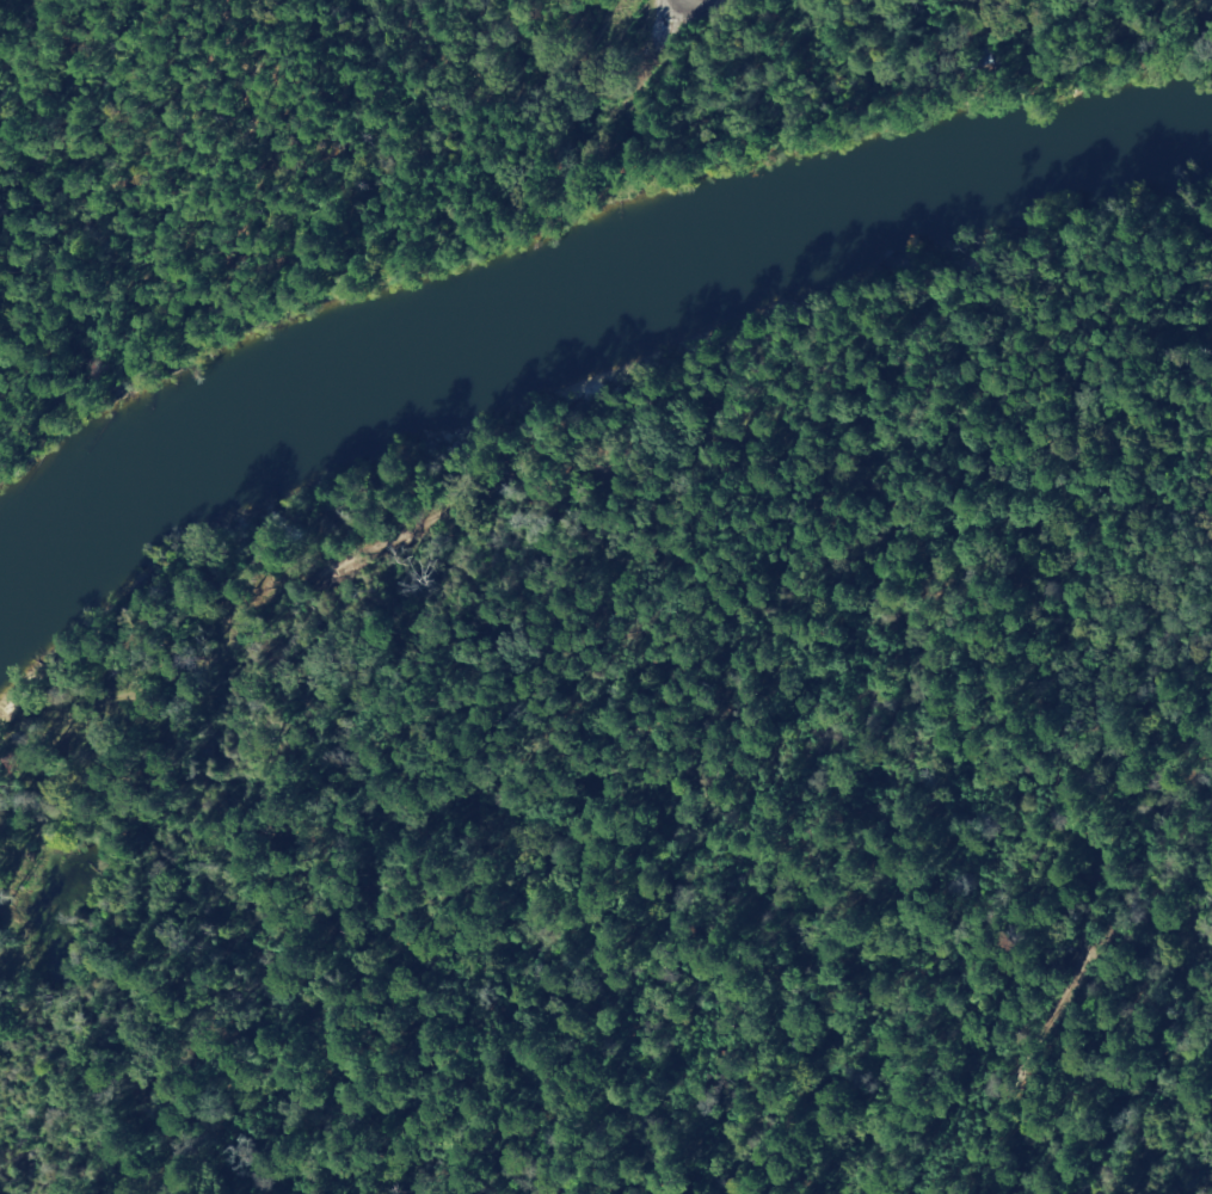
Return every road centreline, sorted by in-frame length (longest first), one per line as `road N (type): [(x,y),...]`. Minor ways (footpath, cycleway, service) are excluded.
road 1 (residential): [(1024,1193),(1027,1149),(1139,869),(1075,744),(967,654),(979,541),(927,493),(783,493),(423,571),(144,719),(49,802),(19,886)]
road 2 (residential): [(807,0),(719,94),(701,76)]

